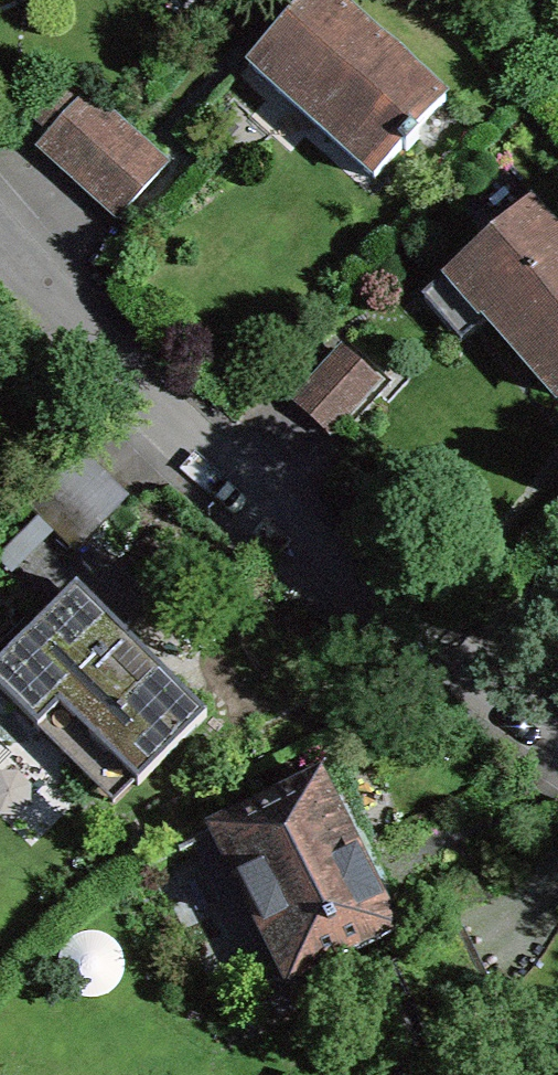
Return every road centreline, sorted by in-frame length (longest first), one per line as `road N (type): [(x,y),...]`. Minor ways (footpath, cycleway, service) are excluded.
road 1 (residential): [(557,725),(340,593),(0,230)]

